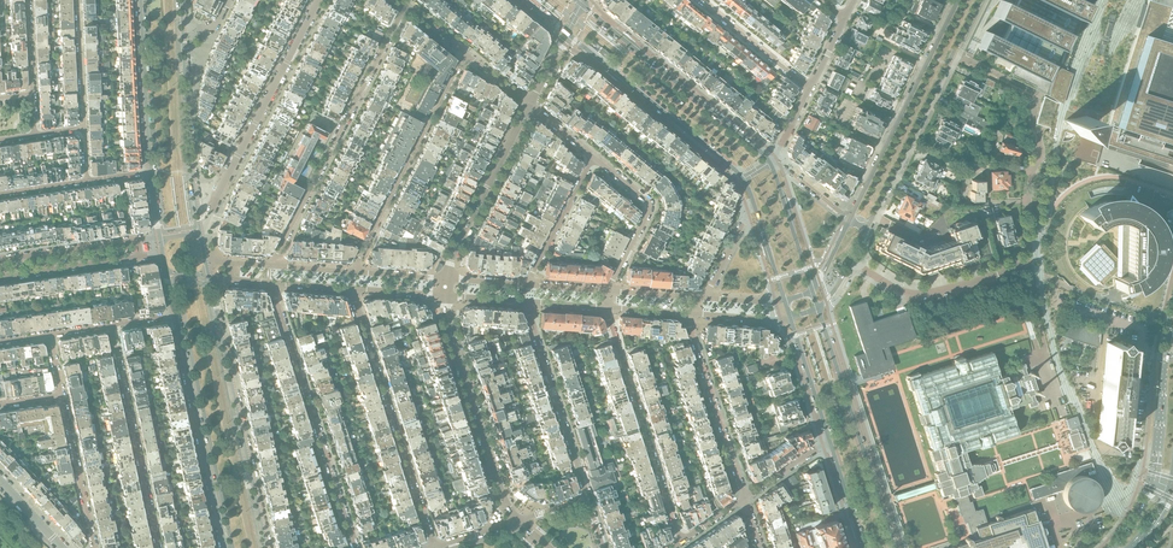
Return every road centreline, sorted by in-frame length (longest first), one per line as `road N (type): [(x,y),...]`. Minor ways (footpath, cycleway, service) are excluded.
road 1 (residential): [(406,6),(274,267)]
road 2 (residential): [(273,281),(355,547)]
road 3 (residential): [(266,547),(209,277)]
road 4 (residential): [(436,547),(354,288)]
road 5 (residential): [(200,233),(320,0)]
road 6 (residential): [(867,229),(979,0)]
road 7 (tertiary): [(895,547),(818,309)]
road 8 (residential): [(958,0),(850,220)]
road 9 (tertiary): [(770,163),(582,6)]
road 10 (residential): [(681,541),(606,308)]
road 11 (residential): [(356,273),(465,54)]
road 12 (residential): [(517,521),(501,495),(444,295)]
road 13 (residential): [(176,315),(225,547)]
road 14 (tertiary): [(567,33),(744,180)]
road 15 (residential): [(111,325),(157,547)]
road 16 (residential): [(200,233),(182,23)]
road 17 (residential): [(588,499),(525,301)]
road 18 (residential): [(851,261),(901,291),(926,294),(1018,265),(1032,244)]
road 19 (residential): [(744,499),(693,335),(696,314)]
road 20 (residential): [(445,279),(529,106)]
road 21 (residential): [(140,0),(151,172)]
road 22 (residential): [(592,157),(650,207),(607,292)]
road 23 (residential): [(95,547),(62,395)]
road 24 (residential): [(592,157),(527,286)]
road 25 (secondary): [(1168,337),(1150,479)]
road 26 (residential): [(0,278),(140,256)]
road 27 (residential): [(809,89),(700,0)]
road 28 (residential): [(137,241),(0,261)]
road 29 (tertiary): [(813,292),(770,163)]
road 30 (tertiary): [(790,317),(829,442)]
road 31 (residential): [(77,0),(83,128)]

